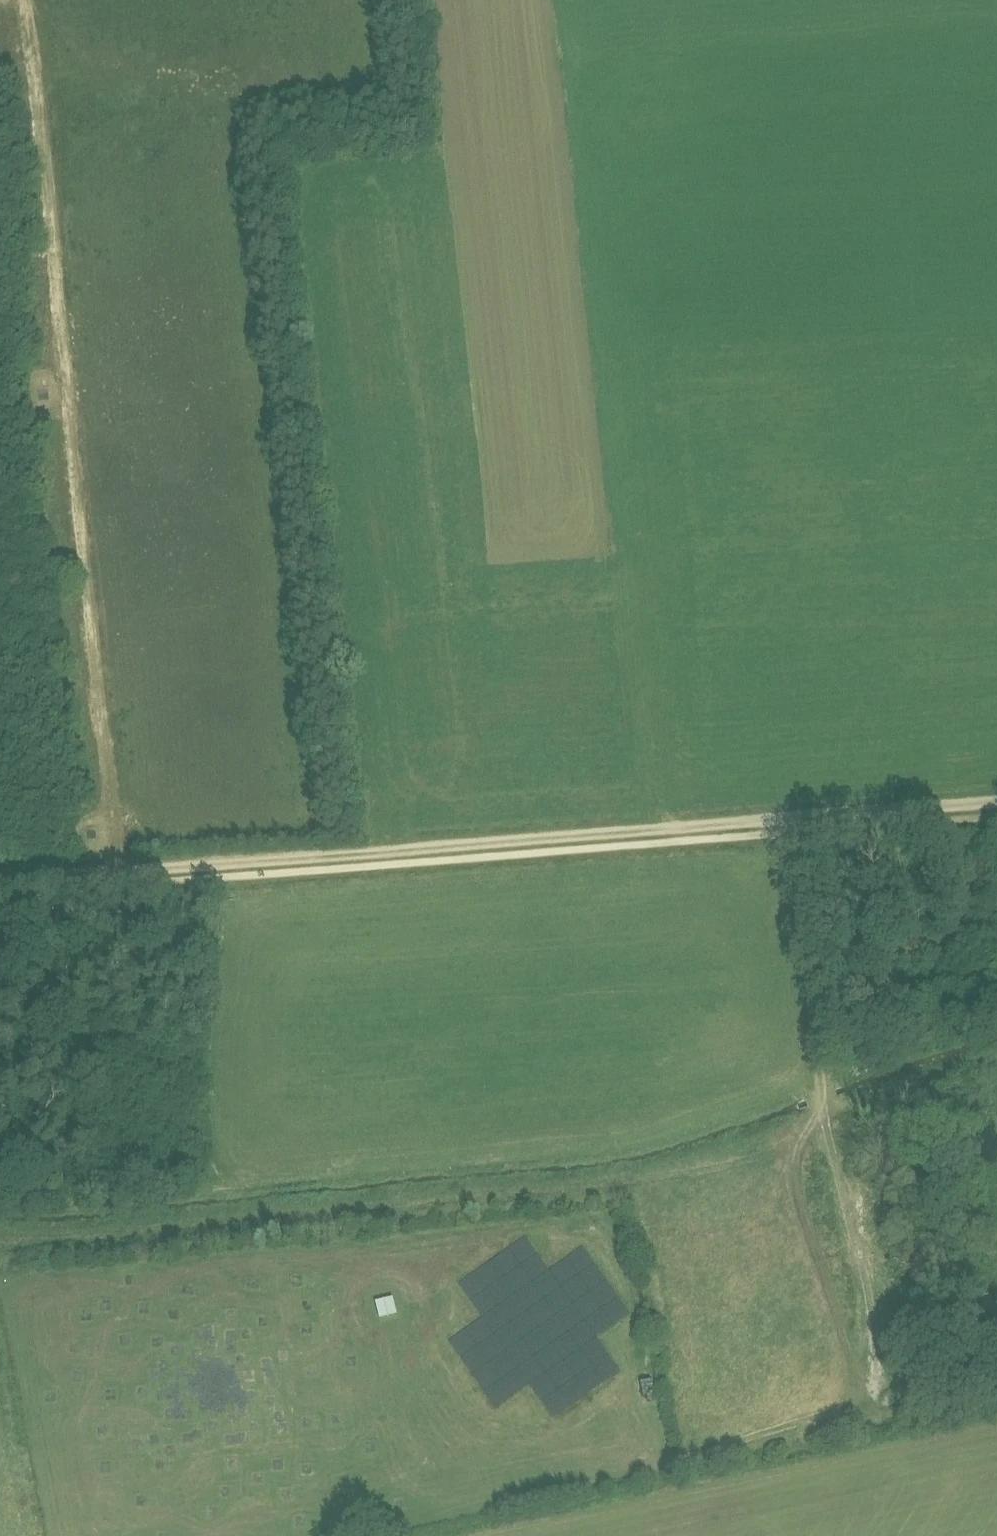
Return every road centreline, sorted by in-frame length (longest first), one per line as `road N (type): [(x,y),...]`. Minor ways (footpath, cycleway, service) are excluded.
road 1 (track): [(0,881),(996,800)]
road 2 (track): [(32,0),(124,871)]

